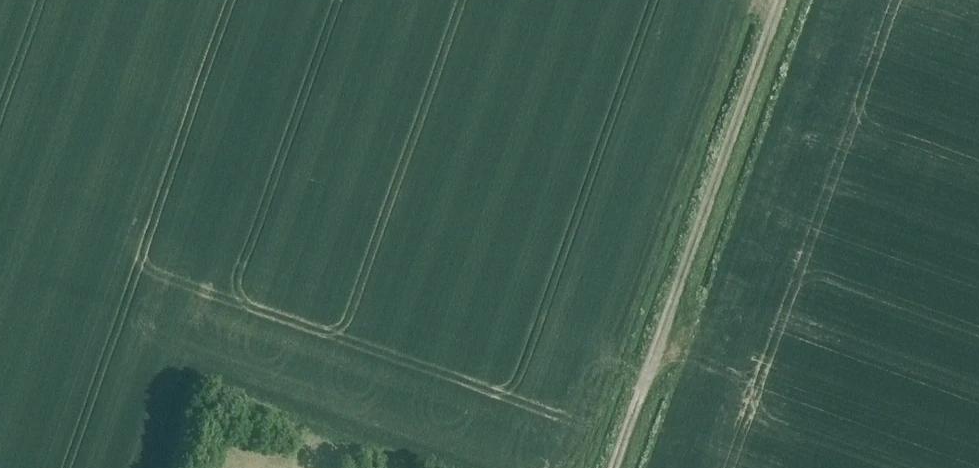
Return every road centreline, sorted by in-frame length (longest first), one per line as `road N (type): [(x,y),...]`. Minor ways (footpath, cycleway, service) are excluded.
road 1 (unclassified): [(615,467),(782,0)]

